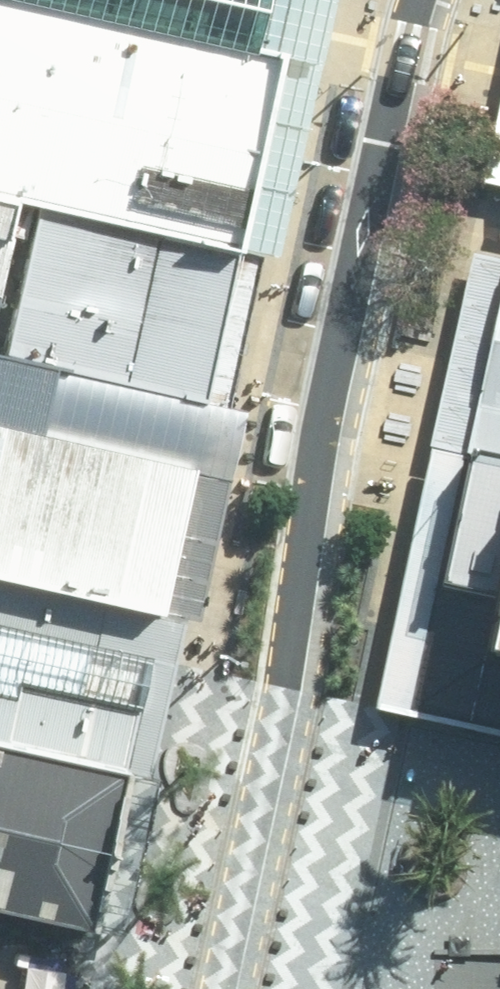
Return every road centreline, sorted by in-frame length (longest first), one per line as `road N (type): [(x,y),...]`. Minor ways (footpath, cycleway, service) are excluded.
road 1 (residential): [(280,676),(370,202),(421,0)]
road 2 (residential): [(216,988),(280,676)]

